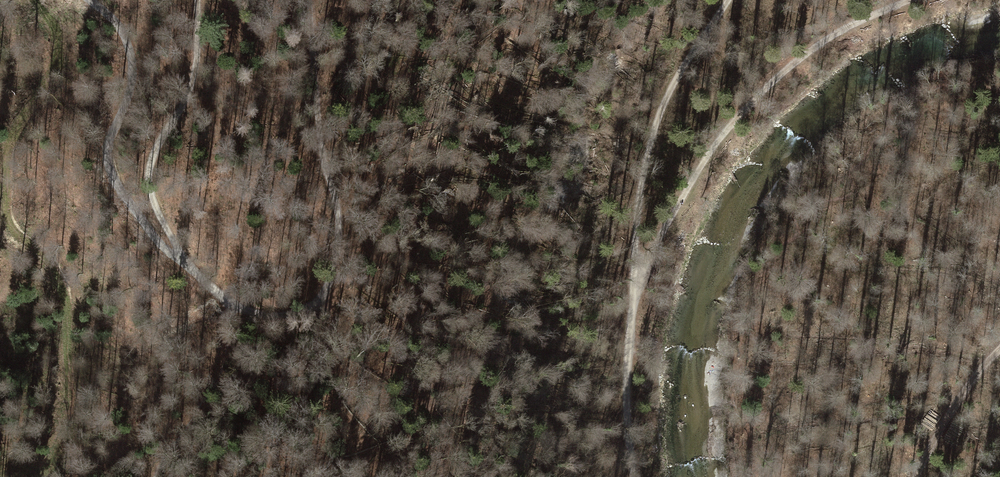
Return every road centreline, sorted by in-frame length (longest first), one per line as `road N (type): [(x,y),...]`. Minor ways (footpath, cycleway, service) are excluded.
road 1 (track): [(198,0),(195,69),(151,158),(149,189),(187,269),(239,306),(274,316),(299,311),(322,294),(339,233),(310,0)]
road 2 (track): [(36,0),(57,32),(59,60),(10,144),(6,209),(15,231),(56,267),(65,295),(68,410),(42,476)]
road 3 (track): [(187,269),(111,173),(109,145),(133,67),(122,32),(90,0)]
road 4 (track): [(630,289),(638,195),(661,103),(727,0)]
road 5 (track): [(228,299),(220,375),(155,476)]
road 6 (track): [(633,476),(626,400),(630,289)]
road 7 (track): [(350,476),(350,379),(322,294)]
road 8 (track): [(999,349),(954,407),(916,476)]

